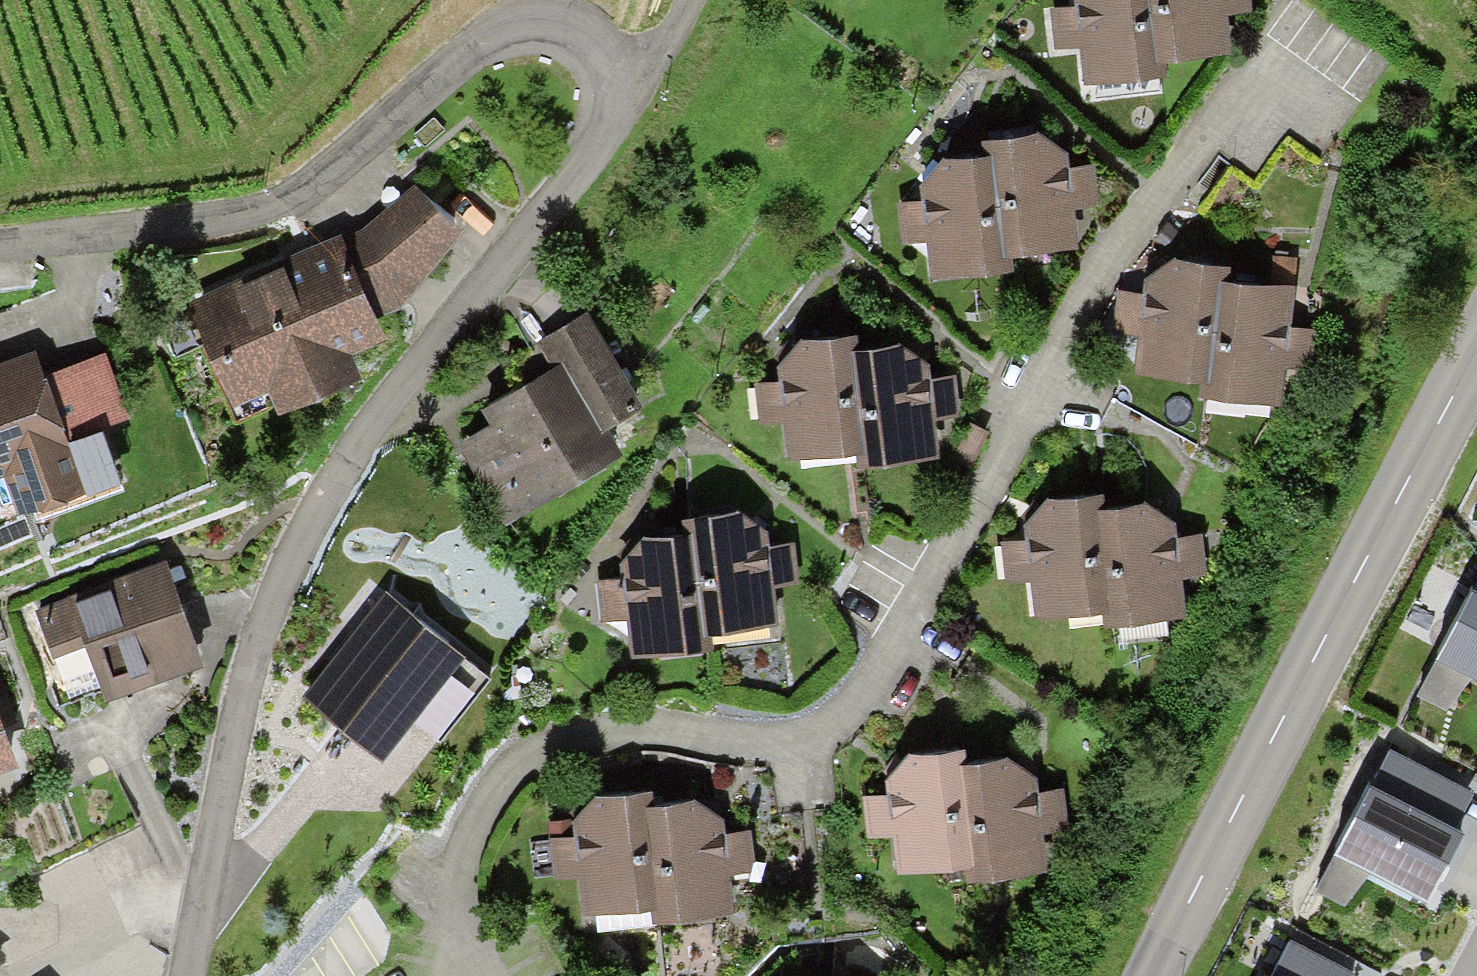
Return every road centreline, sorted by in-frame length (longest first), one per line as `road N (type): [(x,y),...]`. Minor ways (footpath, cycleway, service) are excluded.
road 1 (residential): [(1256,83),(1099,254),(1024,410),(922,586),(835,710),(759,736),(645,735),(564,753),(491,812),(461,888),(465,975)]
road 2 (residential): [(181,975),(245,641),(322,497),(627,70)]
road 3 (residential): [(0,246),(237,223),(293,198),(508,23),(551,21),(627,70)]
road 4 (tertiary): [(1476,347),(1149,975)]

